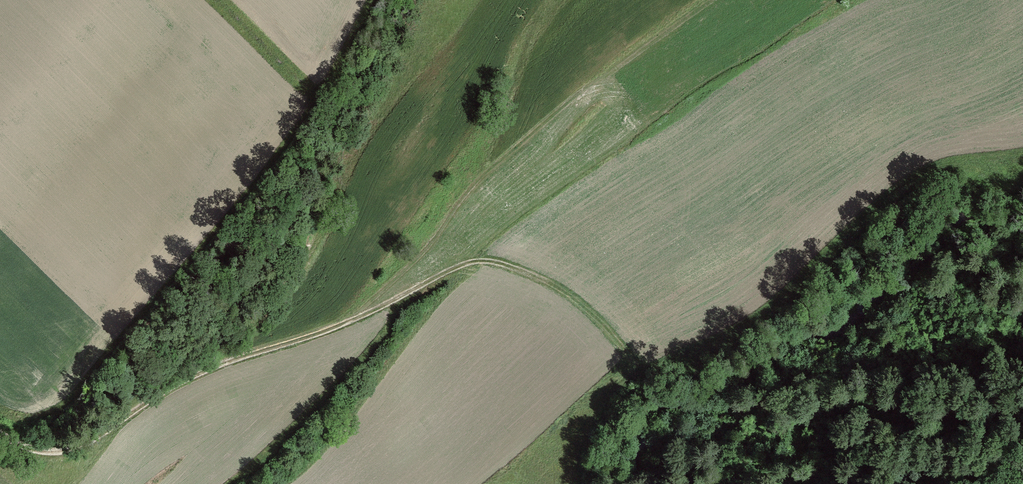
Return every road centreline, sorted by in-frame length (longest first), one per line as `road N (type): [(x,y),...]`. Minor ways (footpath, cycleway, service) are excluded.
road 1 (track): [(641,370),(554,290),(487,264),(464,266),(342,327),(419,257),(470,189),(636,53)]
road 2 (track): [(0,437),(24,449),(65,453),(190,378),(342,327)]
road 3 (track): [(281,483),(314,458),(420,323),(487,264)]

